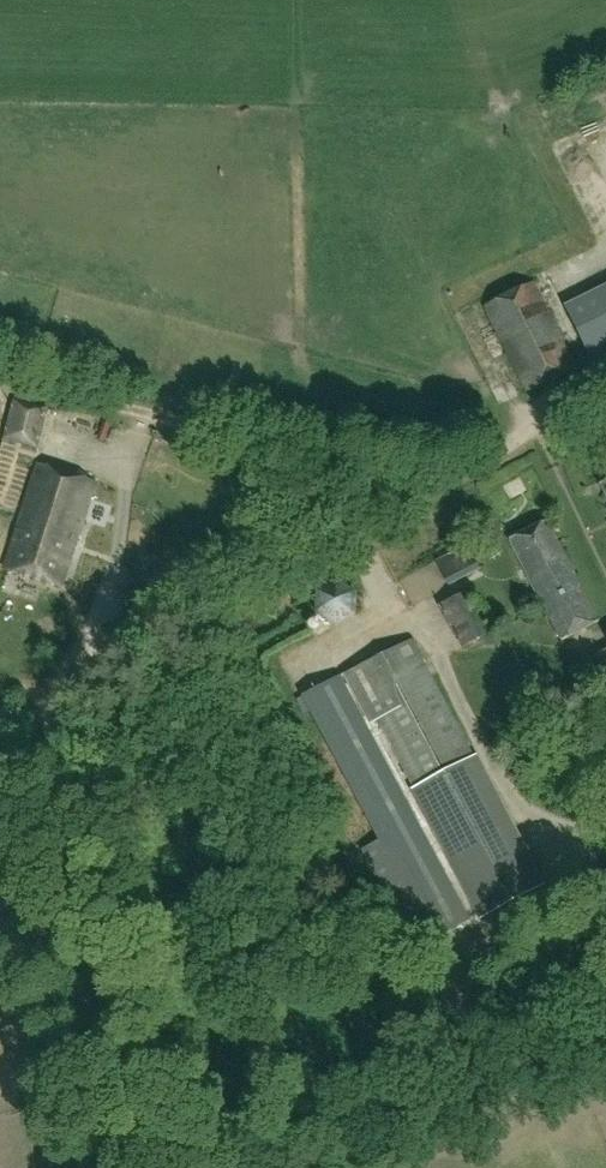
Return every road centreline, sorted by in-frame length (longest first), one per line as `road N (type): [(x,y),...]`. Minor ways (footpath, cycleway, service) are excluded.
road 1 (track): [(605,395),(436,478),(367,471),(0,373)]

